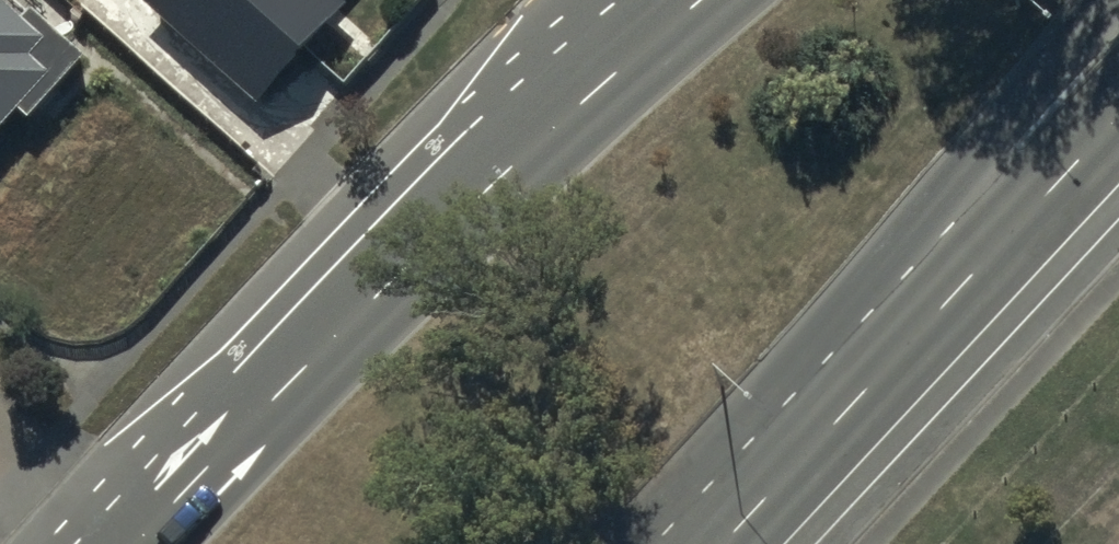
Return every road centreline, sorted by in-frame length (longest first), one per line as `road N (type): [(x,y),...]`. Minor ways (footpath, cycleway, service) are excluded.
road 1 (secondary): [(1106,0),(911,256),(750,518)]
road 2 (primary): [(1118,120),(750,518)]
road 3 (primary): [(352,307),(689,0)]
road 4 (secondary): [(352,307),(556,19),(579,0)]
road 5 (primary): [(135,543),(352,307)]
road 6 (residential): [(109,543),(0,452)]

